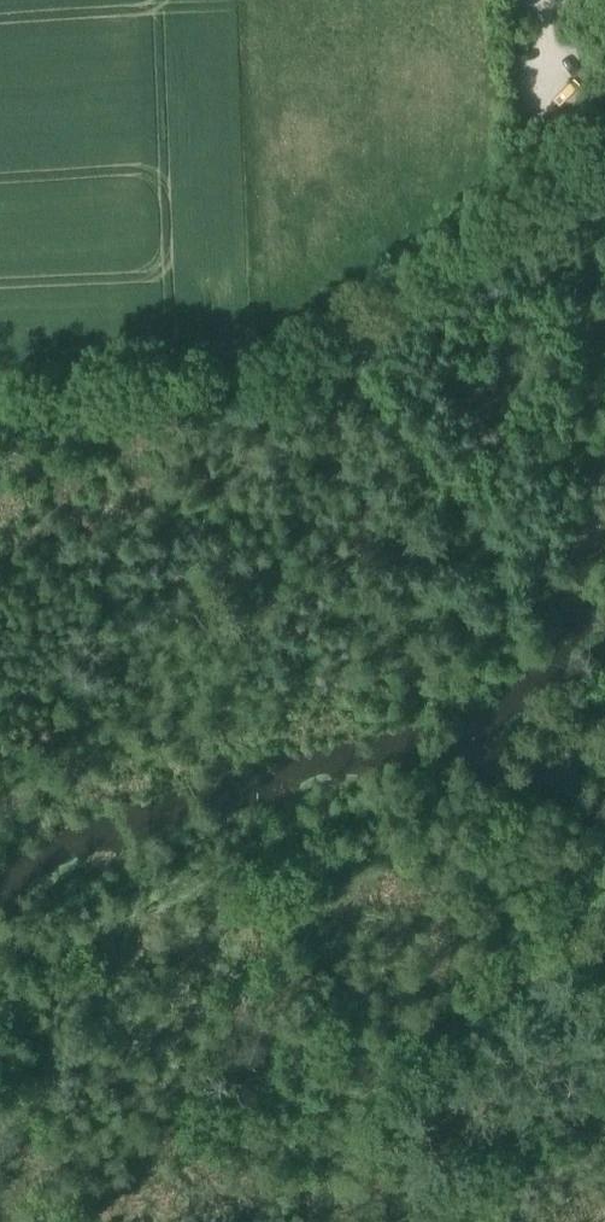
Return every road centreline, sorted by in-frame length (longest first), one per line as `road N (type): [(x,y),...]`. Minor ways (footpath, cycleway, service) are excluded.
road 1 (track): [(227,0),(250,359),(0,367)]
road 2 (track): [(604,1064),(519,1114),(406,1221)]

